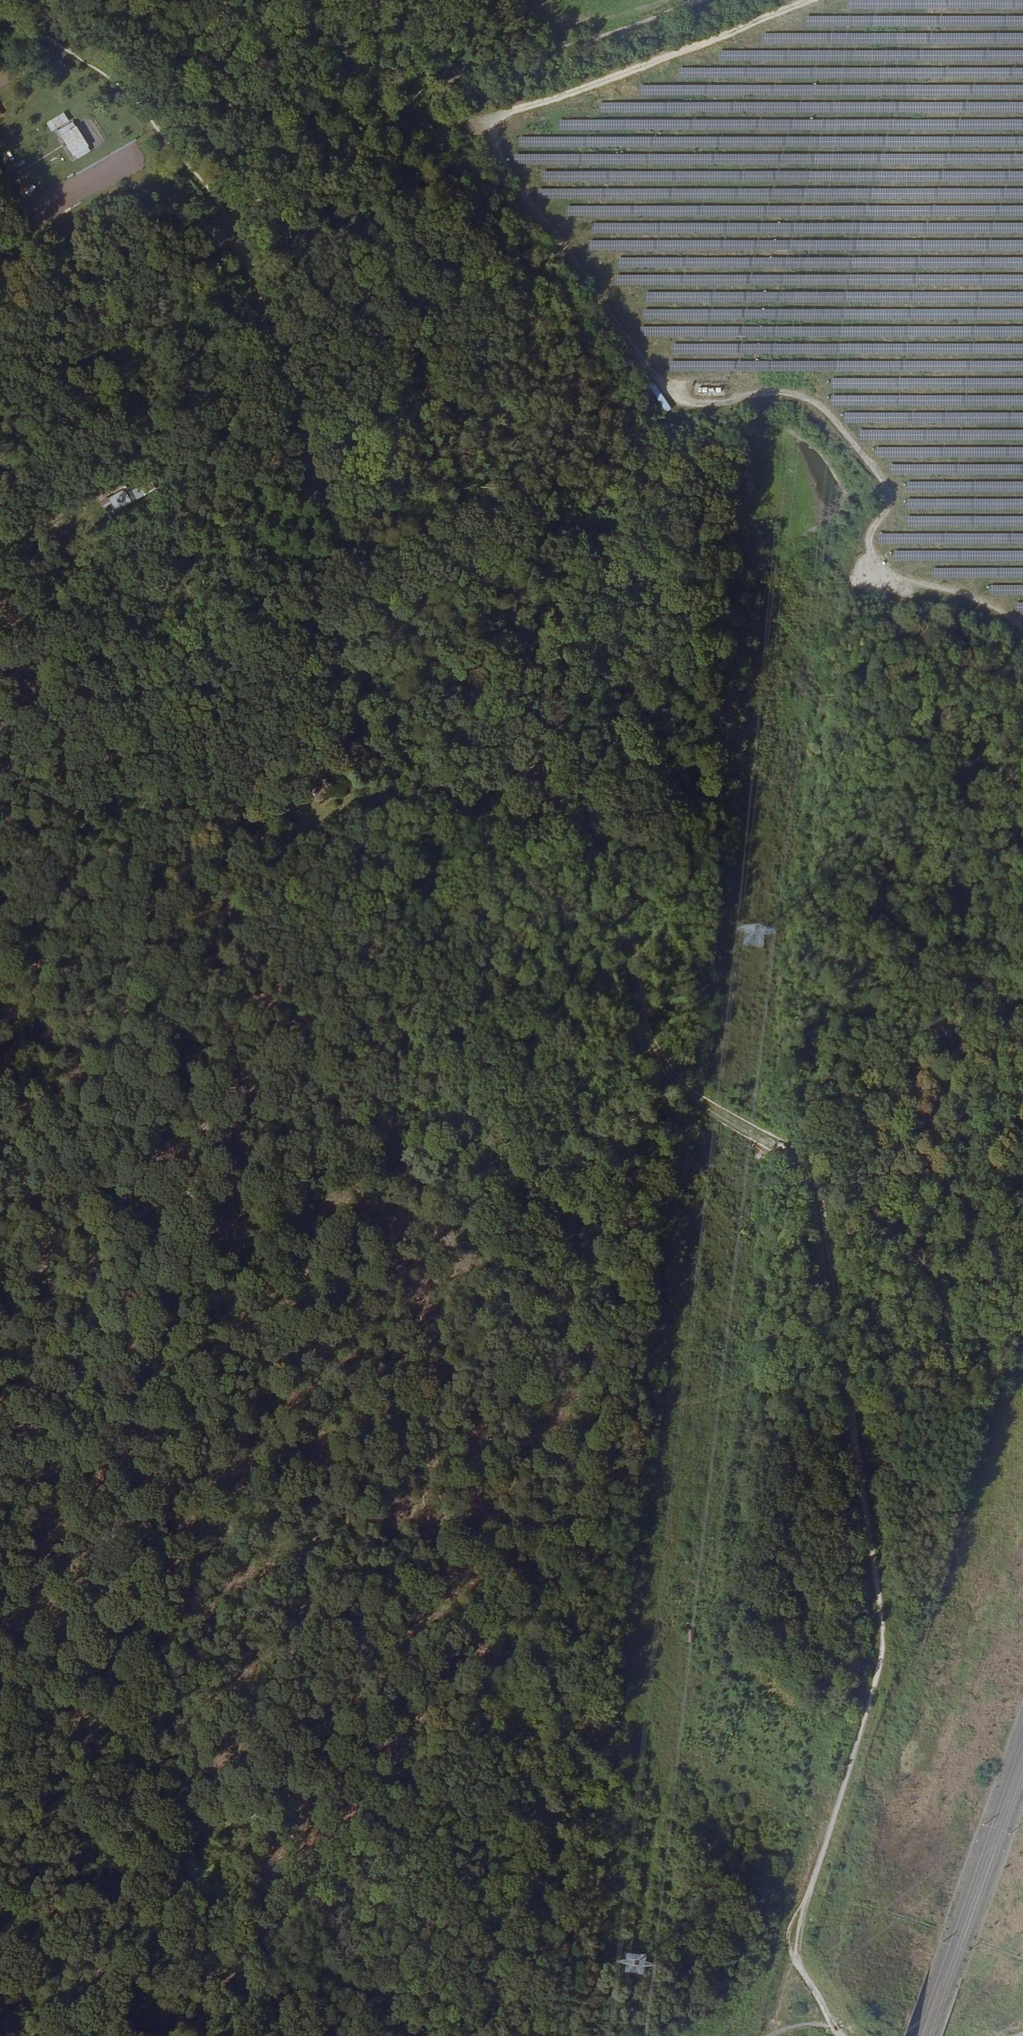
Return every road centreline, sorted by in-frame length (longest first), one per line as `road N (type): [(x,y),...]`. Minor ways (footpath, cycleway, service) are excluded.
road 1 (track): [(0,526),(334,971),(513,1313),(549,1361)]
road 2 (track): [(698,0),(443,88),(308,179),(224,210),(0,320)]
road 3 (track): [(653,1770),(657,1652),(687,1406)]
road 4 (track): [(0,1639),(221,1913)]

